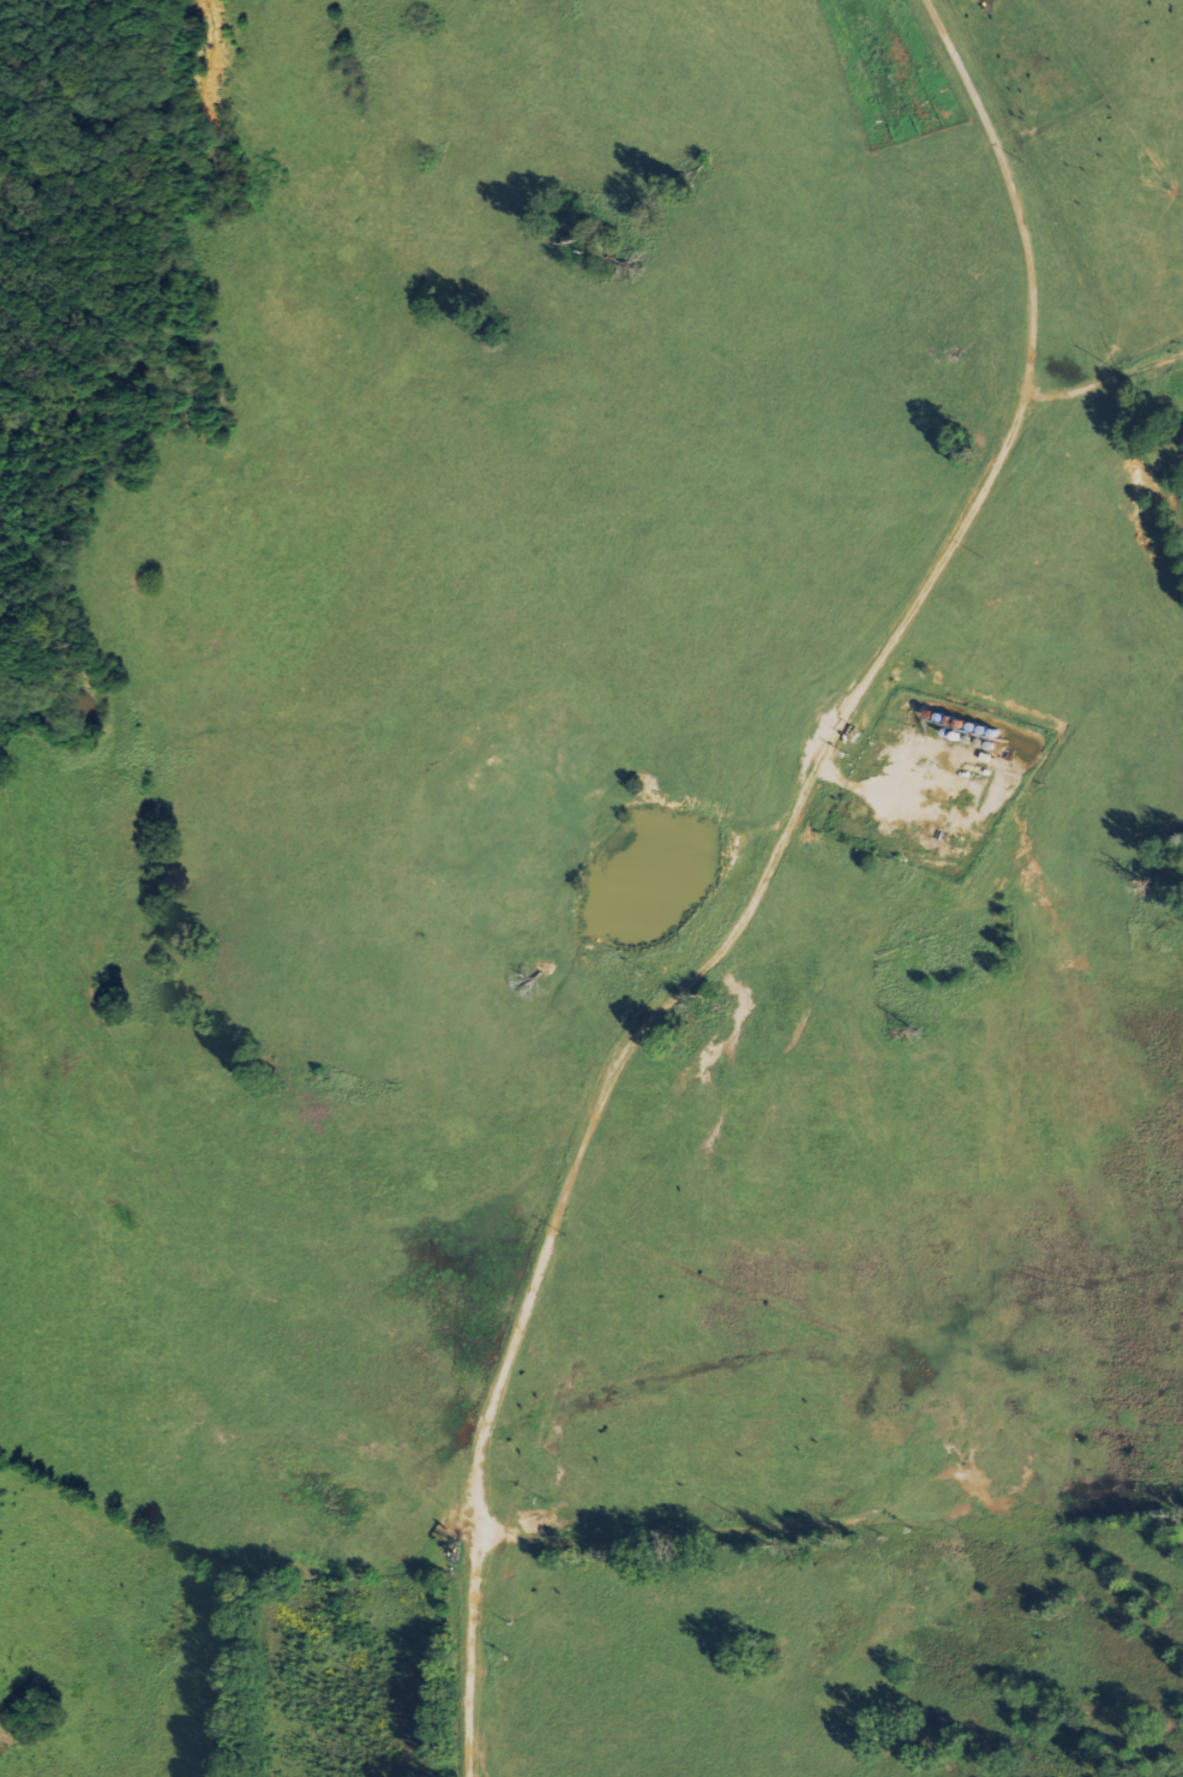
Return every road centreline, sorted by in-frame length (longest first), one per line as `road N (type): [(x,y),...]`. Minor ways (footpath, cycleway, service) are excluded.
road 1 (residential): [(619,1022),(734,986),(777,925),(801,802),(941,614),(1032,431),(1026,235),(983,162),(977,114),(906,0)]

